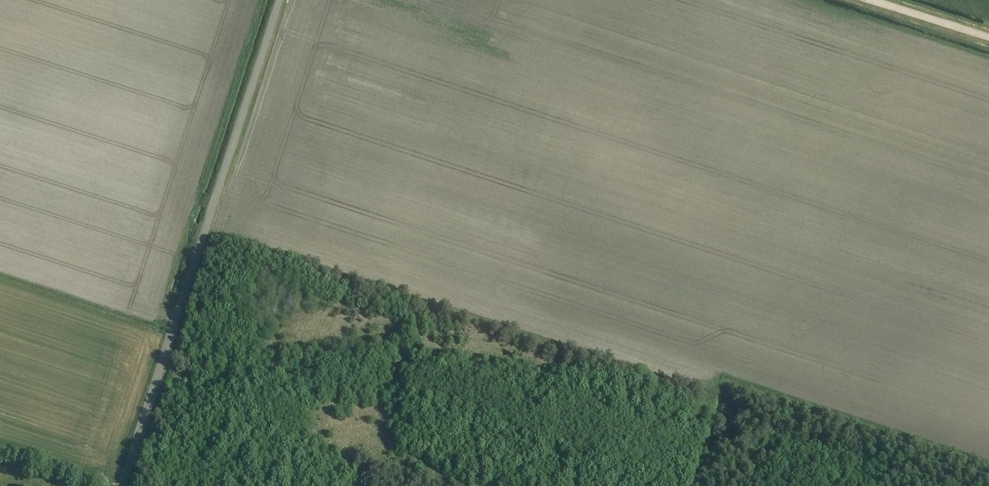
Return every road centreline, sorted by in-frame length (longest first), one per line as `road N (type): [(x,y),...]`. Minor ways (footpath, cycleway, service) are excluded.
road 1 (unclassified): [(121,485),(279,0)]
road 2 (track): [(988,40),(863,0)]

